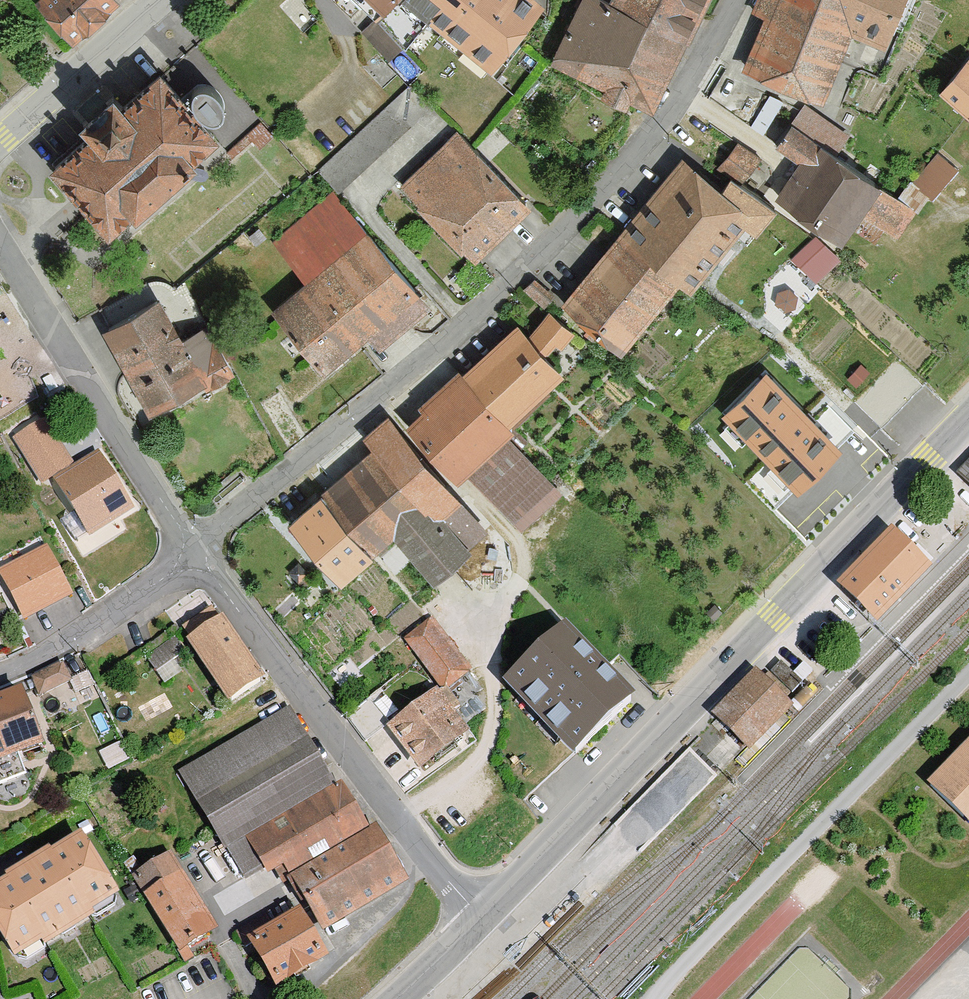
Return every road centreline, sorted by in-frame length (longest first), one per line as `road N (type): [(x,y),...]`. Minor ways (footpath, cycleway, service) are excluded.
road 1 (residential): [(193,544),(528,268),(662,124),(733,0)]
road 2 (tertiary): [(483,922),(968,413)]
road 3 (residential): [(483,922),(201,556)]
road 4 (residential): [(657,998),(968,674)]
road 5 (residential): [(193,544),(0,244)]
road 6 (residential): [(0,675),(201,556)]
road 7 (tertiary): [(0,145),(160,0)]

